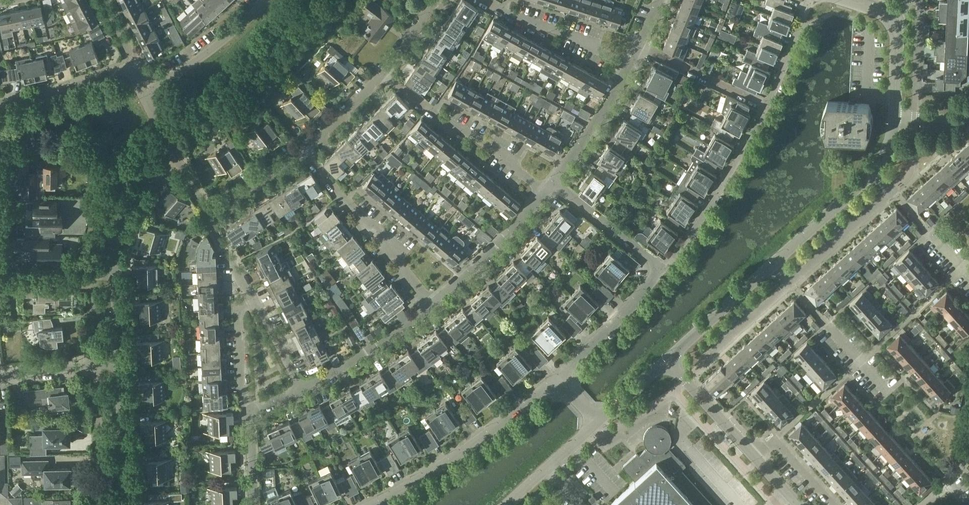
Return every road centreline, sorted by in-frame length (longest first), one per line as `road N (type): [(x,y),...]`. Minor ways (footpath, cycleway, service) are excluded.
road 1 (residential): [(302,391),(432,306),(553,182)]
road 2 (residential): [(205,212),(256,183),(351,109),(434,0)]
road 3 (residential): [(119,363),(118,227),(128,200),(173,155)]
road 4 (residential): [(374,504),(455,455),(557,377)]
road 5 (residential): [(659,270),(706,213),(766,107)]
road 6 (residential): [(553,182),(640,44)]
road 7 (residential): [(142,92),(199,58),(266,0)]
road 8 (residential): [(557,377),(659,270)]
road 9 (residential): [(888,392),(790,284)]
road 10 (residential): [(125,504),(119,363)]
road 11 (residential): [(640,44),(766,107)]
road 12 (tertiary): [(773,264),(669,359)]
road 13 (residential): [(659,270),(553,182)]
road 14 (residential): [(0,102),(133,67)]
road 15 (residential): [(892,192),(790,284)]
road 16 (tertiary): [(874,174),(773,264)]
road 17 (tertiary): [(757,457),(669,359)]
road 18 (residential): [(247,413),(239,317),(254,298)]

